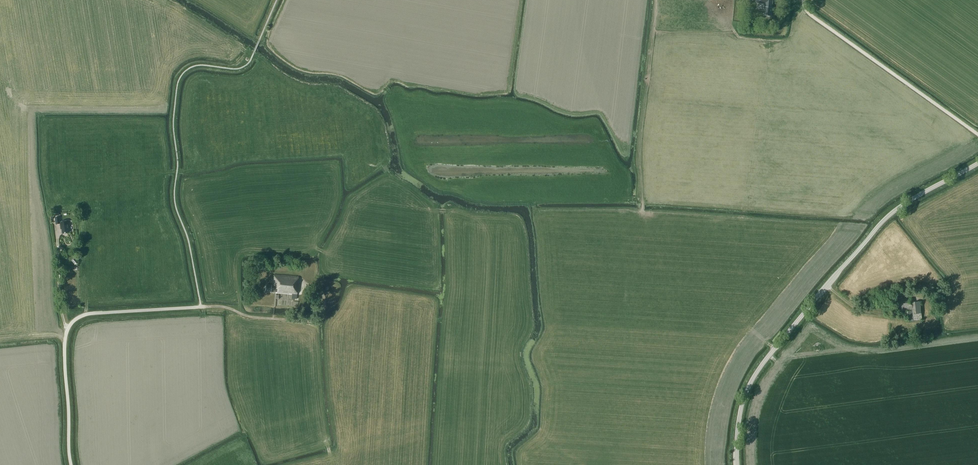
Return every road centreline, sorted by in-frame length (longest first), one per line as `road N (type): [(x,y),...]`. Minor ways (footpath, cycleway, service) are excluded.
road 1 (tertiary): [(738,464),(742,406),(765,361),(891,213),(977,163)]
road 2 (unclassified): [(71,464),(65,349),(72,323),(93,313),(201,307)]

